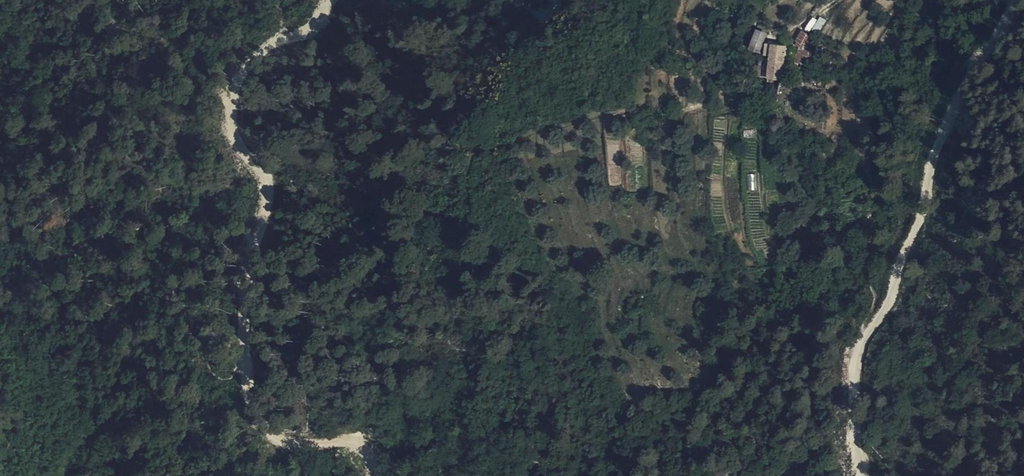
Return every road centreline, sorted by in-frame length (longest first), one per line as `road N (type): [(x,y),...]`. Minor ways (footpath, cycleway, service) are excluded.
road 1 (track): [(863,475),(858,350),(891,297),(971,68),(1005,31),(1018,0)]
road 2 (track): [(247,368),(266,181),(232,126),(247,62),(328,0)]
road 3 (track): [(247,368),(256,411),(276,434),(305,444),(358,443),(385,475)]

